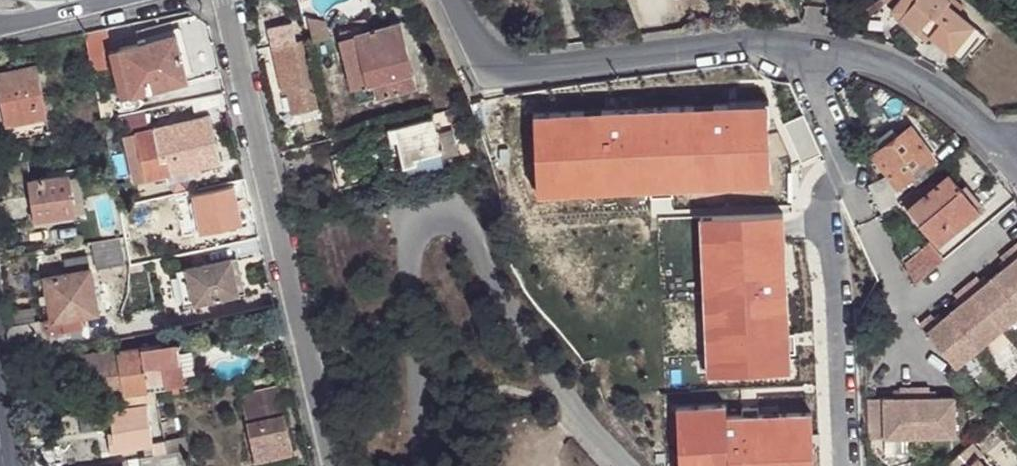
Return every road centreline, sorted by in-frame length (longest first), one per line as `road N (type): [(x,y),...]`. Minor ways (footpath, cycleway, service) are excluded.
road 1 (residential): [(458,0),(482,50),(499,64),(533,70),(737,44),(866,60),(930,85),(1016,160)]
road 2 (residential): [(329,465),(228,0)]

